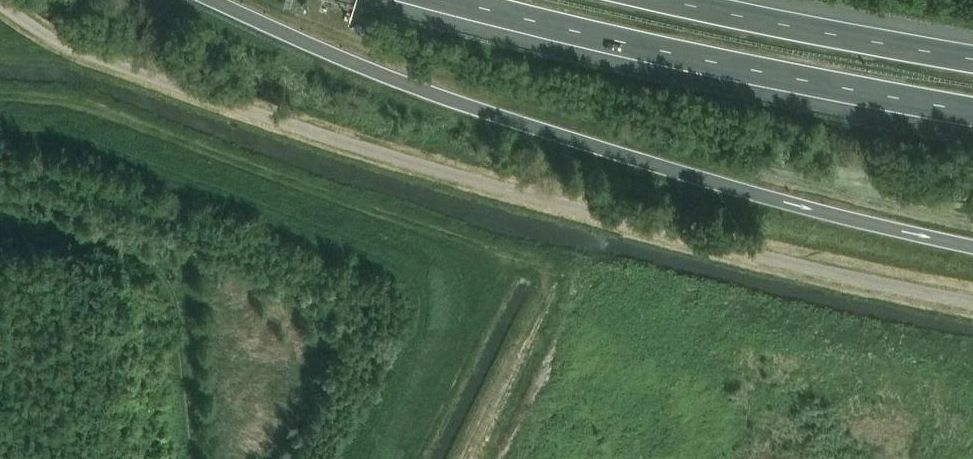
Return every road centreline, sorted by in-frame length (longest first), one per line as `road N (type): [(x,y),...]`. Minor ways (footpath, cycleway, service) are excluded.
road 1 (motorway): [(215,0),(450,99),(782,201),(972,247)]
road 2 (motorway): [(453,0),(626,43),(972,110)]
road 3 (track): [(0,220),(115,248),(167,277),(176,291),(191,458)]
road 4 (motorway): [(972,58),(670,0)]

